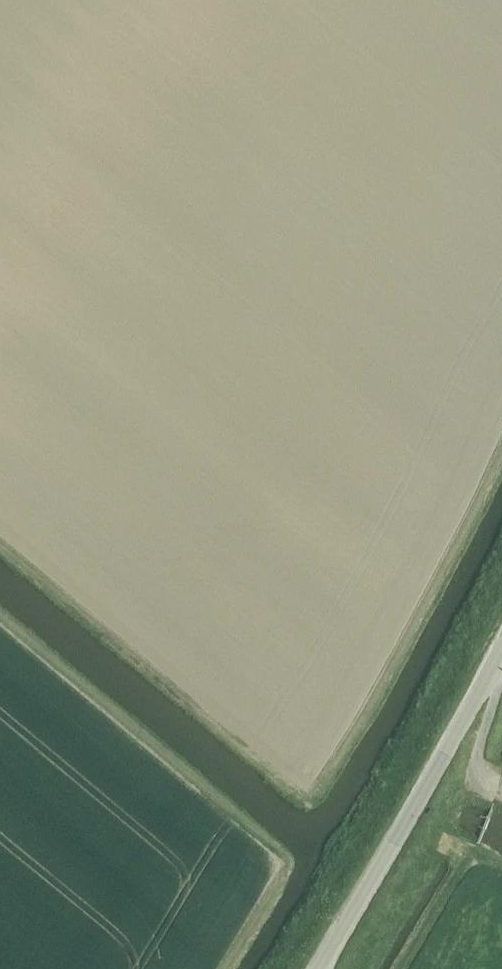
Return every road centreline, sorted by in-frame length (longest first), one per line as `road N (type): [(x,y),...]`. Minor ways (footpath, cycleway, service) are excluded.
road 1 (unclassified): [(321,968),(501,640)]

